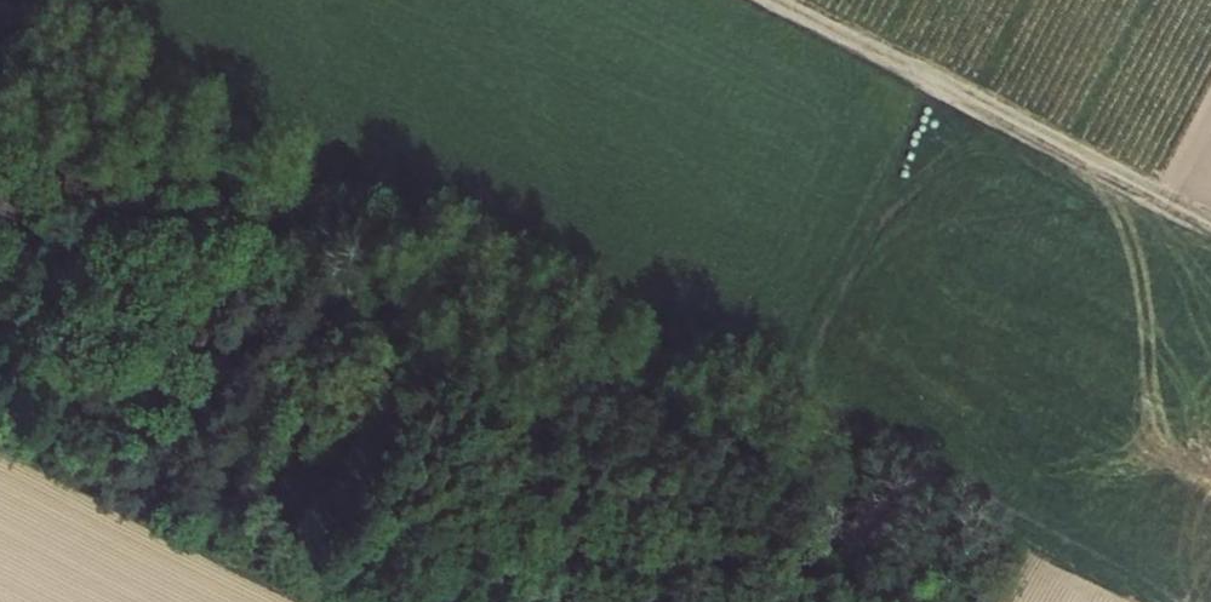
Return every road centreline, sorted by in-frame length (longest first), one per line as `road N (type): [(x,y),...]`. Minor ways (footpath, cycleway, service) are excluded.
road 1 (track): [(778,0),(1210,223)]

